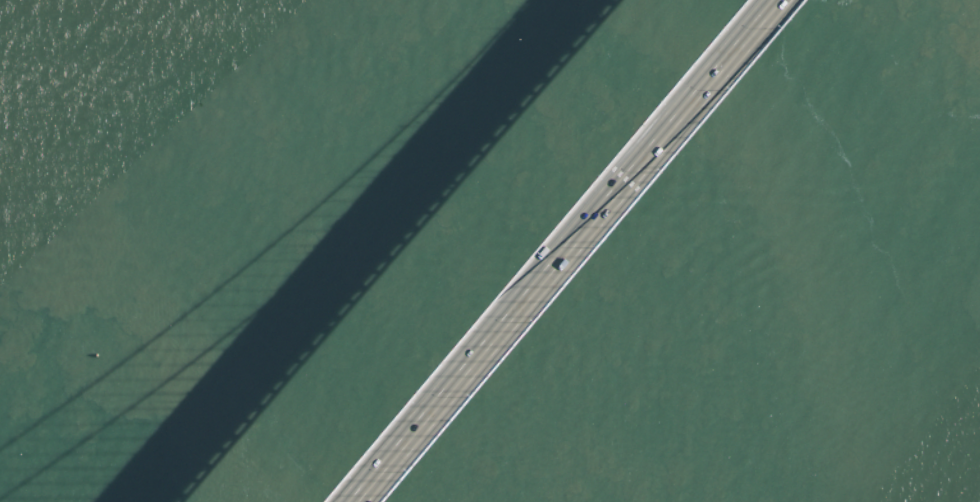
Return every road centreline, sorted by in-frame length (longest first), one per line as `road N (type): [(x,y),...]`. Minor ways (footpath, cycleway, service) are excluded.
road 1 (motorway): [(764,0),(339,501)]
road 2 (motorway): [(364,501),(788,0)]

